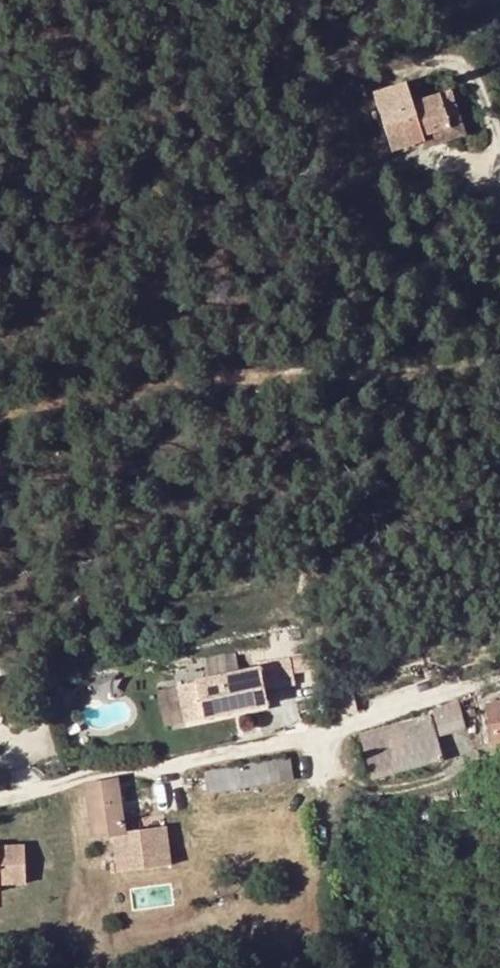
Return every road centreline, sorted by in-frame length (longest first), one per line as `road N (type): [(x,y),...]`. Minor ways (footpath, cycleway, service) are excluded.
road 1 (residential): [(0,796),(344,725),(499,675)]

